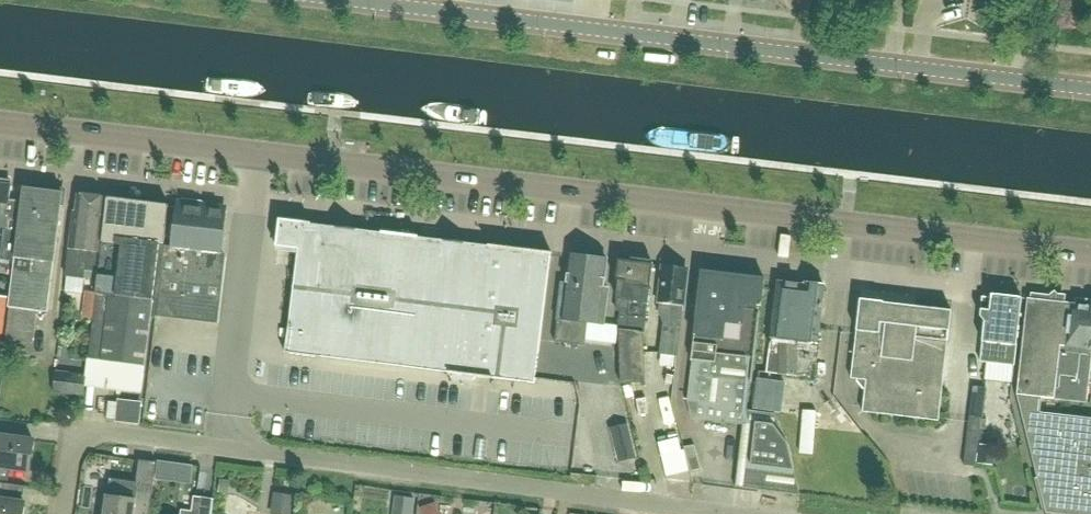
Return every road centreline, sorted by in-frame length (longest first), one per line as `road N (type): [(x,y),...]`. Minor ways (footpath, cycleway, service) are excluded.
road 1 (unclassified): [(1090,256),(0,121)]
road 2 (tertiary): [(1090,90),(357,0)]
road 3 (residential): [(64,513),(73,447),(80,434),(97,430),(712,513)]

